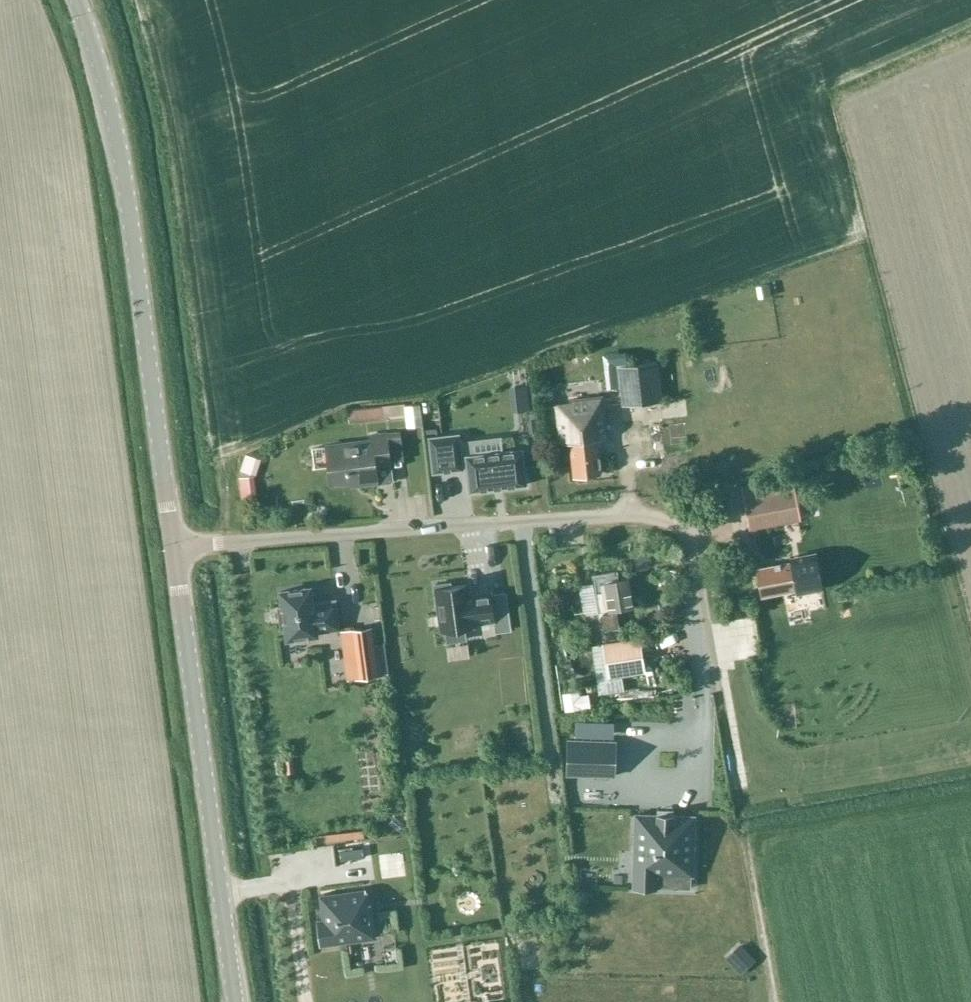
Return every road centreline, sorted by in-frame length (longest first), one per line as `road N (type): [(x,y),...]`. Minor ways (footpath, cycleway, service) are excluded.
road 1 (residential): [(177,548),(638,515),(666,521),(689,538),(704,612)]
road 2 (unclassified): [(177,548),(116,114),(76,0)]
road 3 (unclassified): [(238,1001),(177,548)]
road 4 (track): [(746,851),(774,1001)]

